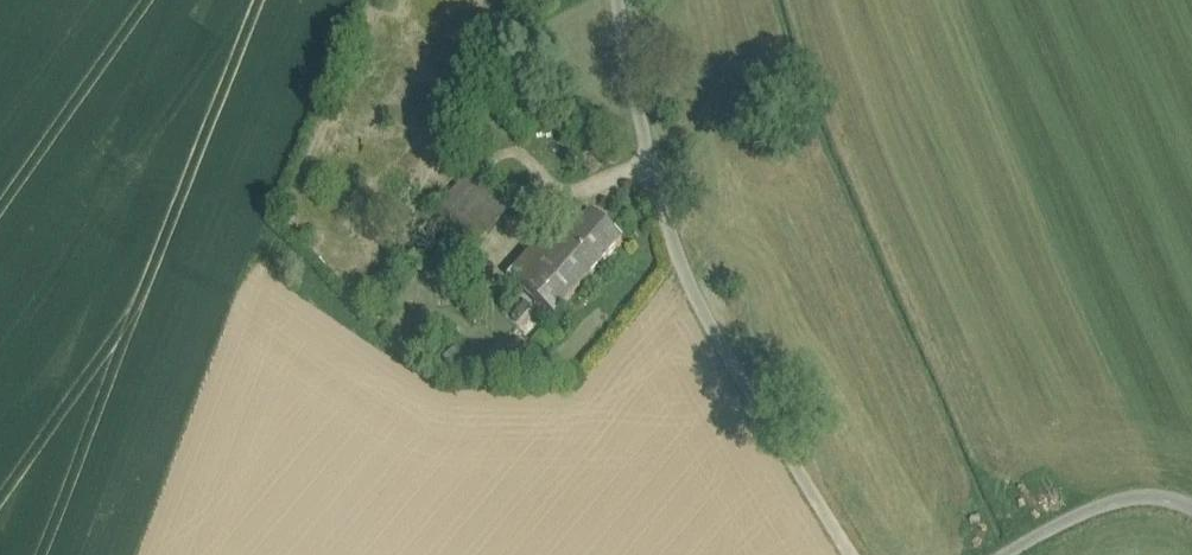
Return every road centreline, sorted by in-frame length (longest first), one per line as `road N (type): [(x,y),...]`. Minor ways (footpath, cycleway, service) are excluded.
road 1 (unclassified): [(856,554),(679,281),(623,0)]
road 2 (unclassified): [(1191,511),(1167,498),(1117,500),(1017,554)]

